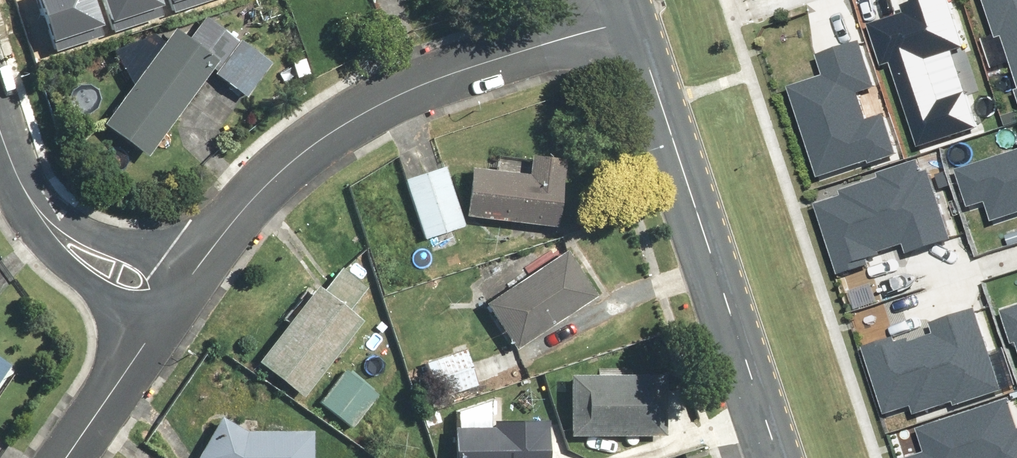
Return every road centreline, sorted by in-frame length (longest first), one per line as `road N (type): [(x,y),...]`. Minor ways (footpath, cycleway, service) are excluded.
road 1 (residential): [(170,310),(258,194),(327,135),(470,67),(632,19)]
road 2 (secondary): [(779,457),(632,19)]
road 3 (residential): [(170,310),(73,252),(17,175),(0,128)]
road 4 (residential): [(69,457),(170,310)]

